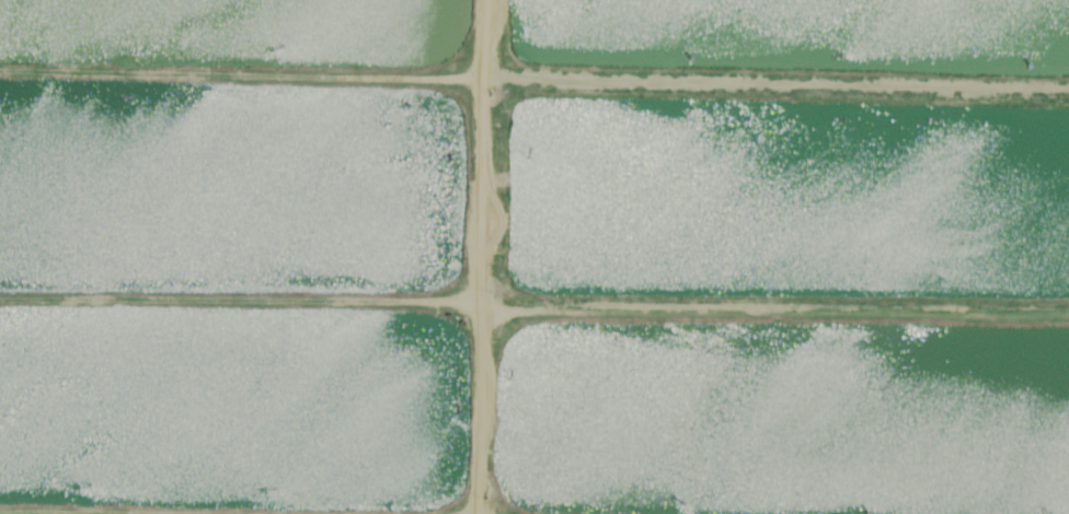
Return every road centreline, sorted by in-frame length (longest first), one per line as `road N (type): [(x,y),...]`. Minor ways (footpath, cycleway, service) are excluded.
road 1 (track): [(471,513),(482,0)]

